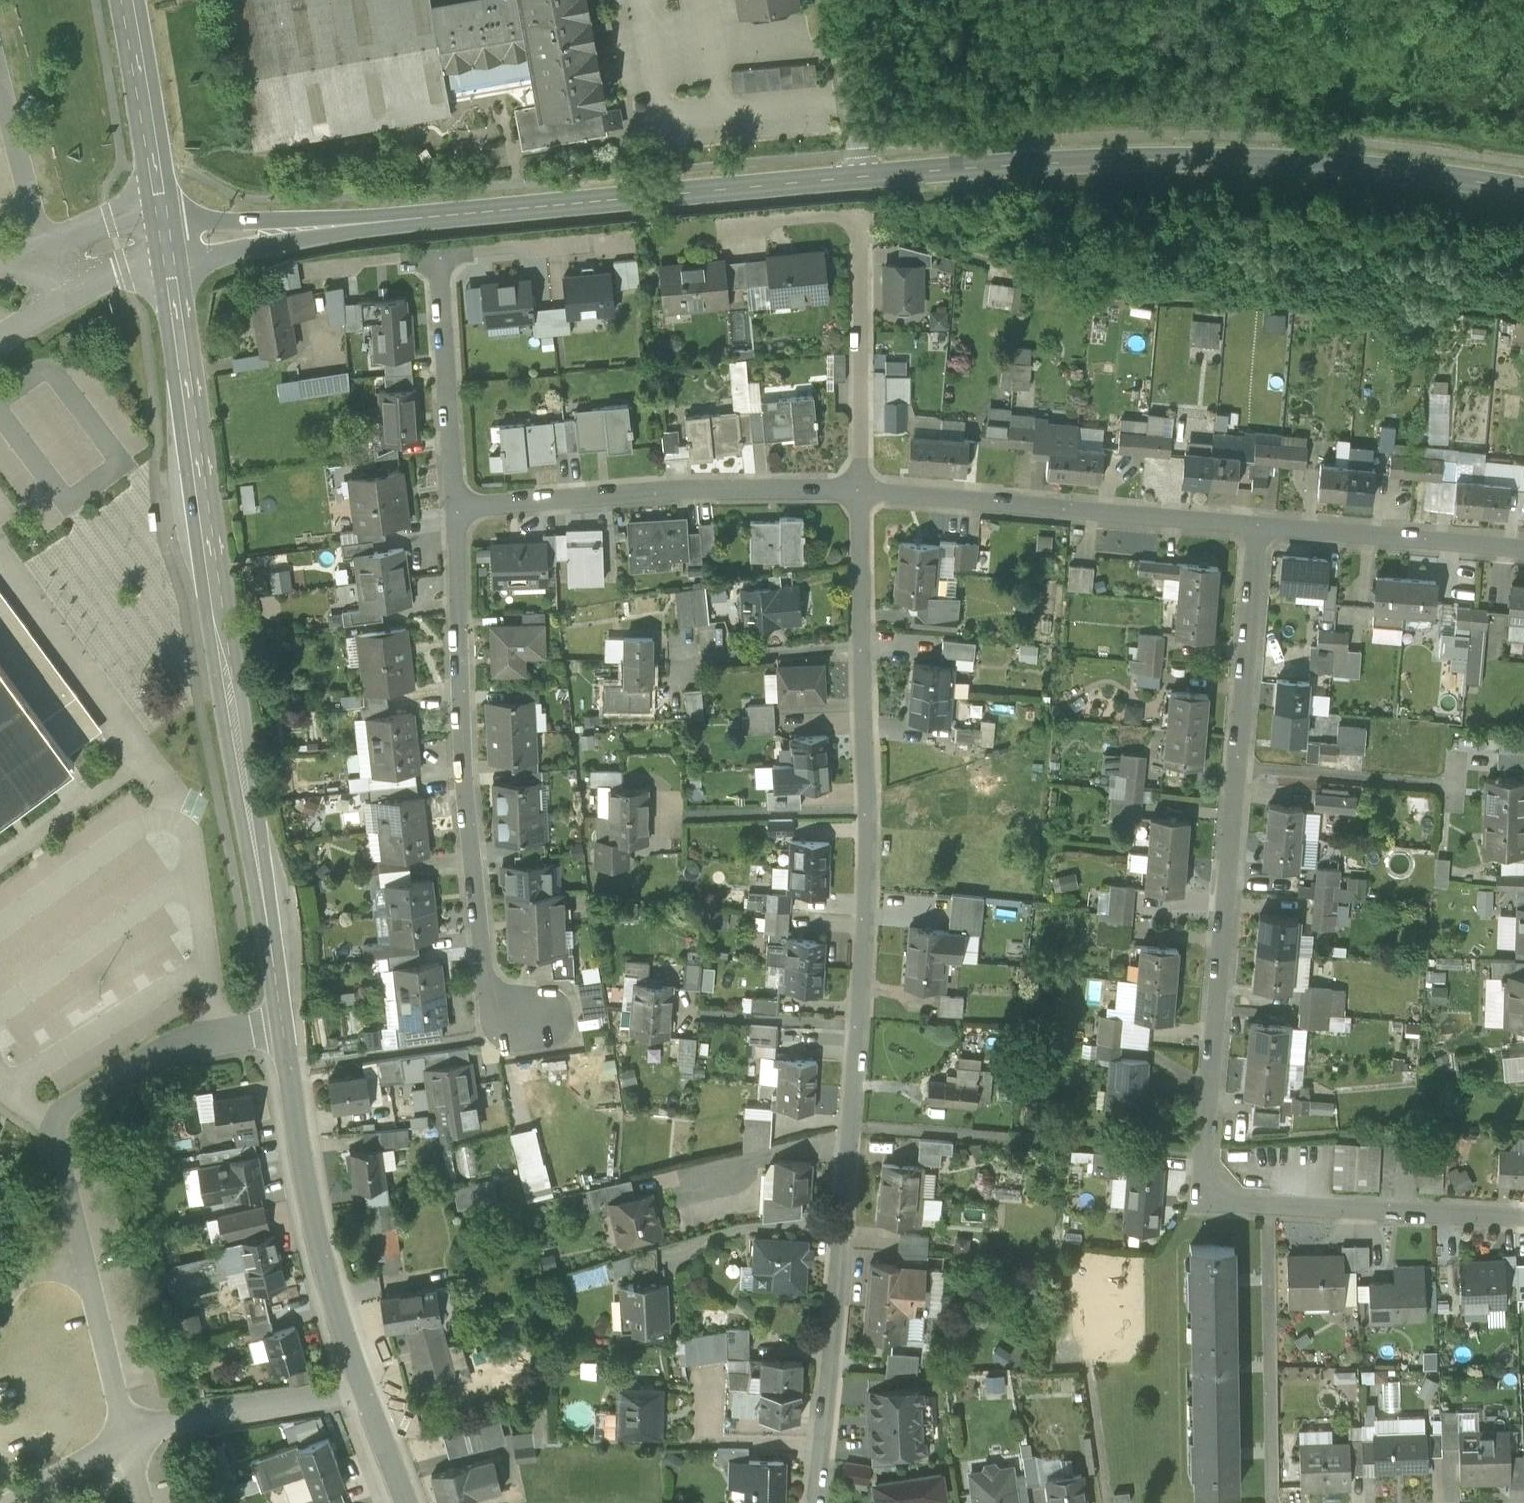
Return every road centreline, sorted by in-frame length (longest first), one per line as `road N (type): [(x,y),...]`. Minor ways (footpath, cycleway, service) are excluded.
road 1 (tertiary): [(405,1502),(341,1324),(310,1203),(164,241)]
road 2 (residential): [(861,488),(870,885),(814,1502)]
road 3 (residential): [(1523,1221),(1219,1203),(1204,1152),(1240,768)]
road 4 (tertiary): [(856,178),(164,241)]
road 5 (tertiary): [(1523,191),(1340,166),(1200,160),(856,178)]
road 6 (residential): [(459,509),(466,787),(493,1019),(548,1023)]
road 7 (residential): [(861,488),(459,509)]
road 8 (residential): [(1258,528),(861,488)]
road 9 (residential): [(730,230),(858,219),(861,488)]
road 10 (residential): [(1523,550),(1258,528)]
road 11 (residential): [(441,257),(459,509)]
road 12 (tertiary): [(164,241),(126,0)]
road 13 (residential): [(1240,768),(1258,528)]
road 14 (residential): [(1240,768),(1457,788)]
road 15 (residential): [(856,178),(833,0)]

